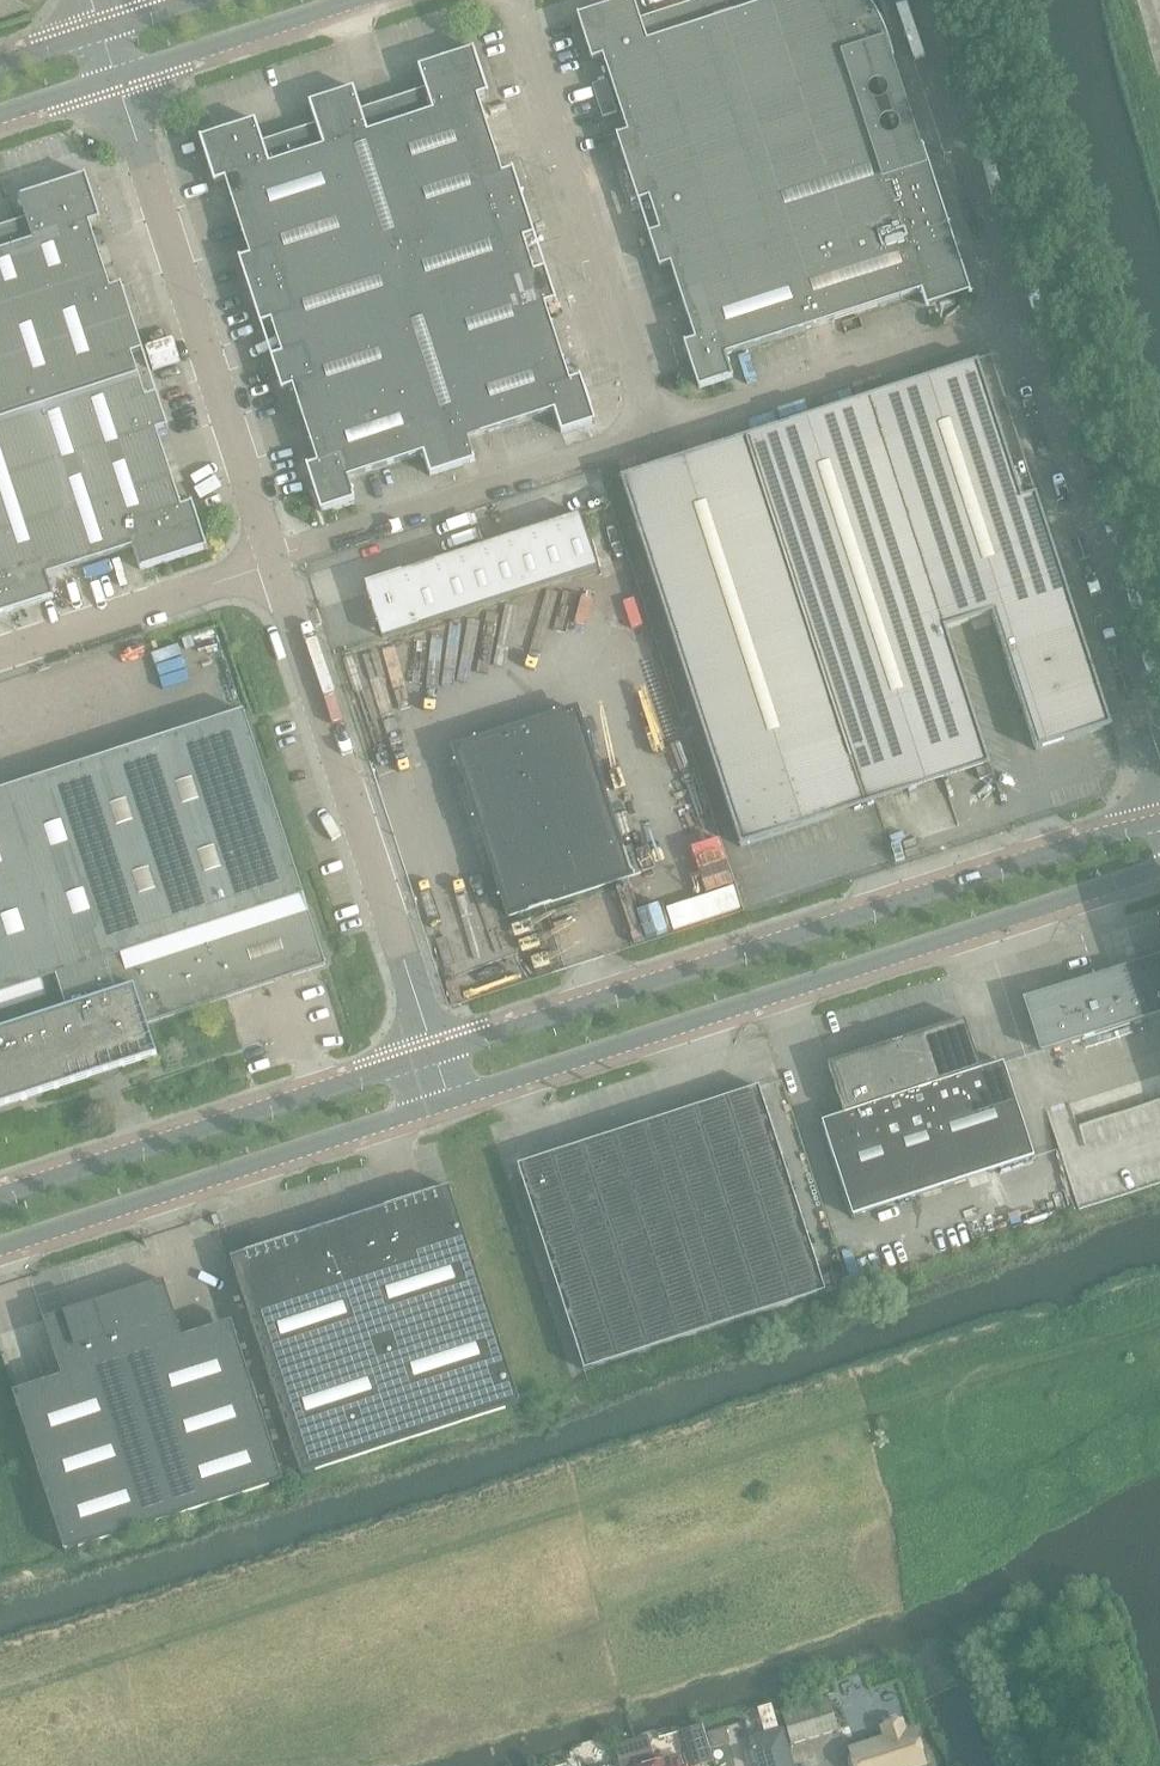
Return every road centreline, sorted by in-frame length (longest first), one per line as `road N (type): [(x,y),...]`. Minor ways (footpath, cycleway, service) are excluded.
road 1 (unclassified): [(267,565),(1012,311)]
road 2 (unclassified): [(1159,822),(432,1052)]
road 3 (unclassified): [(449,1102),(1159,869)]
road 4 (unclassified): [(432,1052),(267,565)]
road 5 (unclassified): [(267,565),(116,84)]
road 6 (unclassified): [(1159,761),(1012,311)]
road 7 (unclassified): [(0,1248),(449,1102)]
road 8 (unclassified): [(432,1052),(0,1194)]
road 9 (unclassified): [(1012,311),(912,0)]
road 10 (unclassified): [(0,654),(267,565)]
road 11 (unclassified): [(116,84),(374,0)]
road 12 (unclassified): [(0,120),(116,84)]

